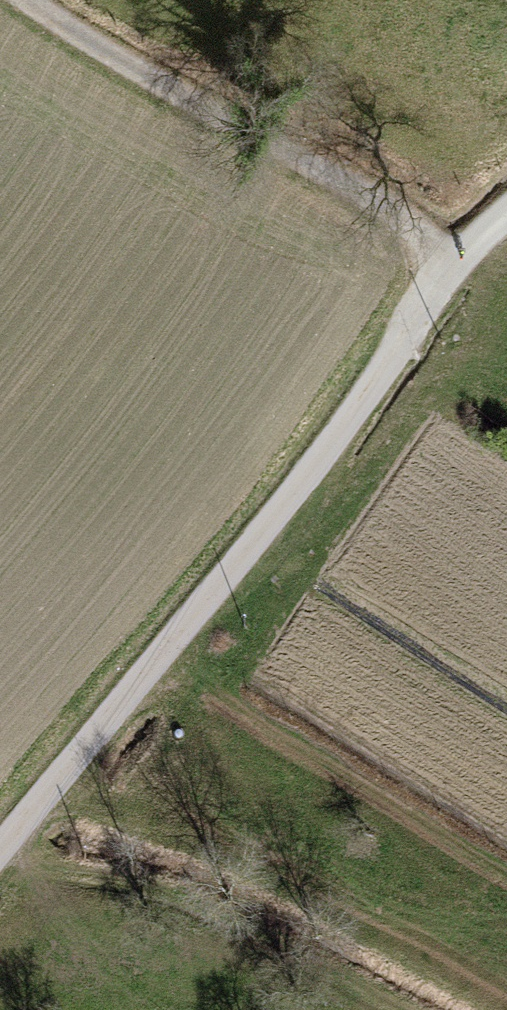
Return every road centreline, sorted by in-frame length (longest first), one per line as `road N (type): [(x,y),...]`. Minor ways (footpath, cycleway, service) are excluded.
road 1 (unclassified): [(0,852),(313,470),(451,267),(506,215)]
road 2 (track): [(451,267),(350,195),(30,0)]
road 3 (track): [(0,854),(278,925),(437,1009)]

